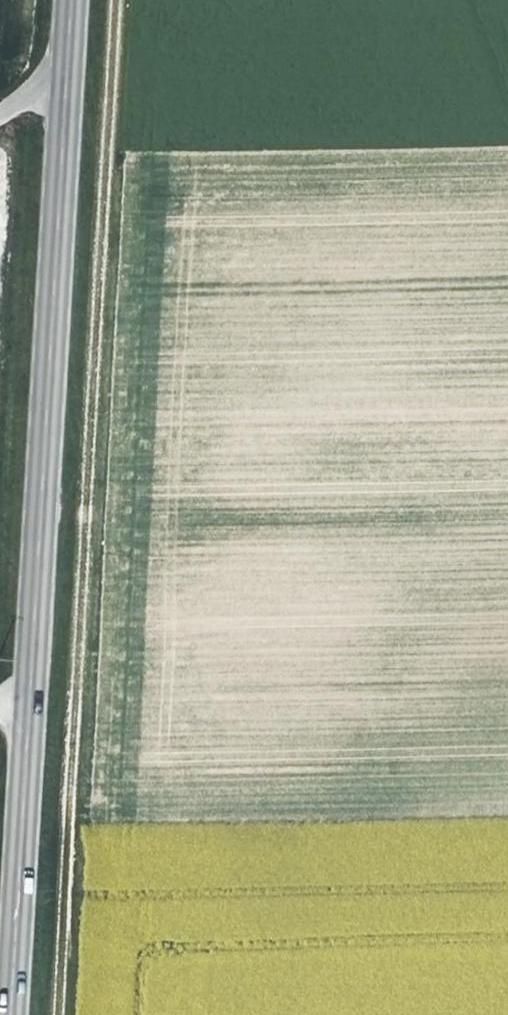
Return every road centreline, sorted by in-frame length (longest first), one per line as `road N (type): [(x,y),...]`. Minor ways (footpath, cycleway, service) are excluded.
road 1 (track): [(60,1014),(119,0)]
road 2 (primary): [(9,1014),(68,0)]

